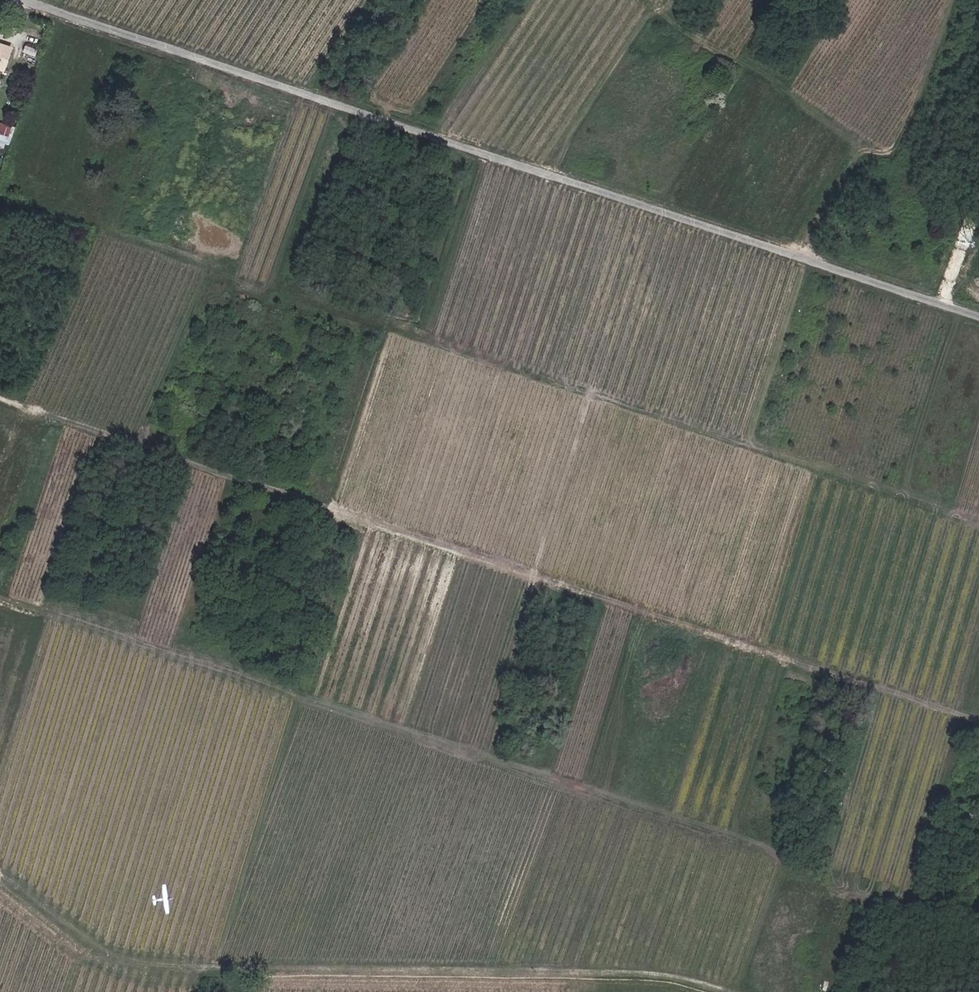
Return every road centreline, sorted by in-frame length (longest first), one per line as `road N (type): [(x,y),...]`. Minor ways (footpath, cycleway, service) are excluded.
road 1 (unclassified): [(25,0),(978,315)]

